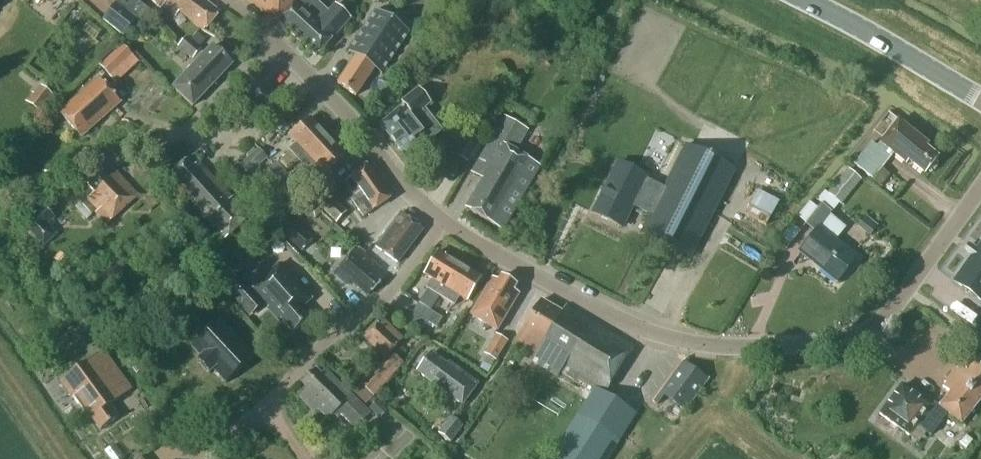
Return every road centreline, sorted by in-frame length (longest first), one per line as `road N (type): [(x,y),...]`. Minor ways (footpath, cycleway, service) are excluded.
road 1 (residential): [(440,224),(655,333),(705,344),(832,343),(880,322),(980,187)]
road 2 (residential): [(198,458),(268,407),(324,342),(390,292),(440,224)]
road 3 (residential): [(440,224),(276,42)]
road 4 (secondary): [(980,98),(809,0)]
road 5 (residential): [(276,42),(185,132)]

